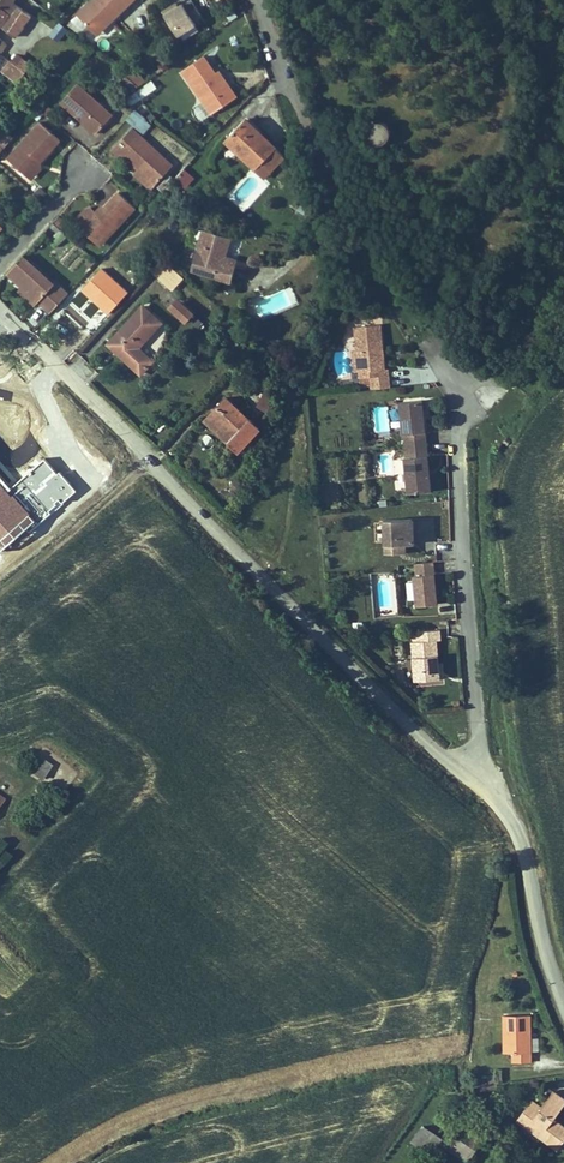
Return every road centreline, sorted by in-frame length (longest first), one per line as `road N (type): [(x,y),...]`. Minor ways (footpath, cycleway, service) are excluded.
road 1 (residential): [(8,320),(469,776)]
road 2 (residential): [(469,776),(479,731),(453,386),(439,363)]
road 3 (residential): [(469,776),(530,852),(563,982)]
road 4 (residential): [(256,0),(333,202)]
road 5 (residential): [(84,174),(0,265)]

